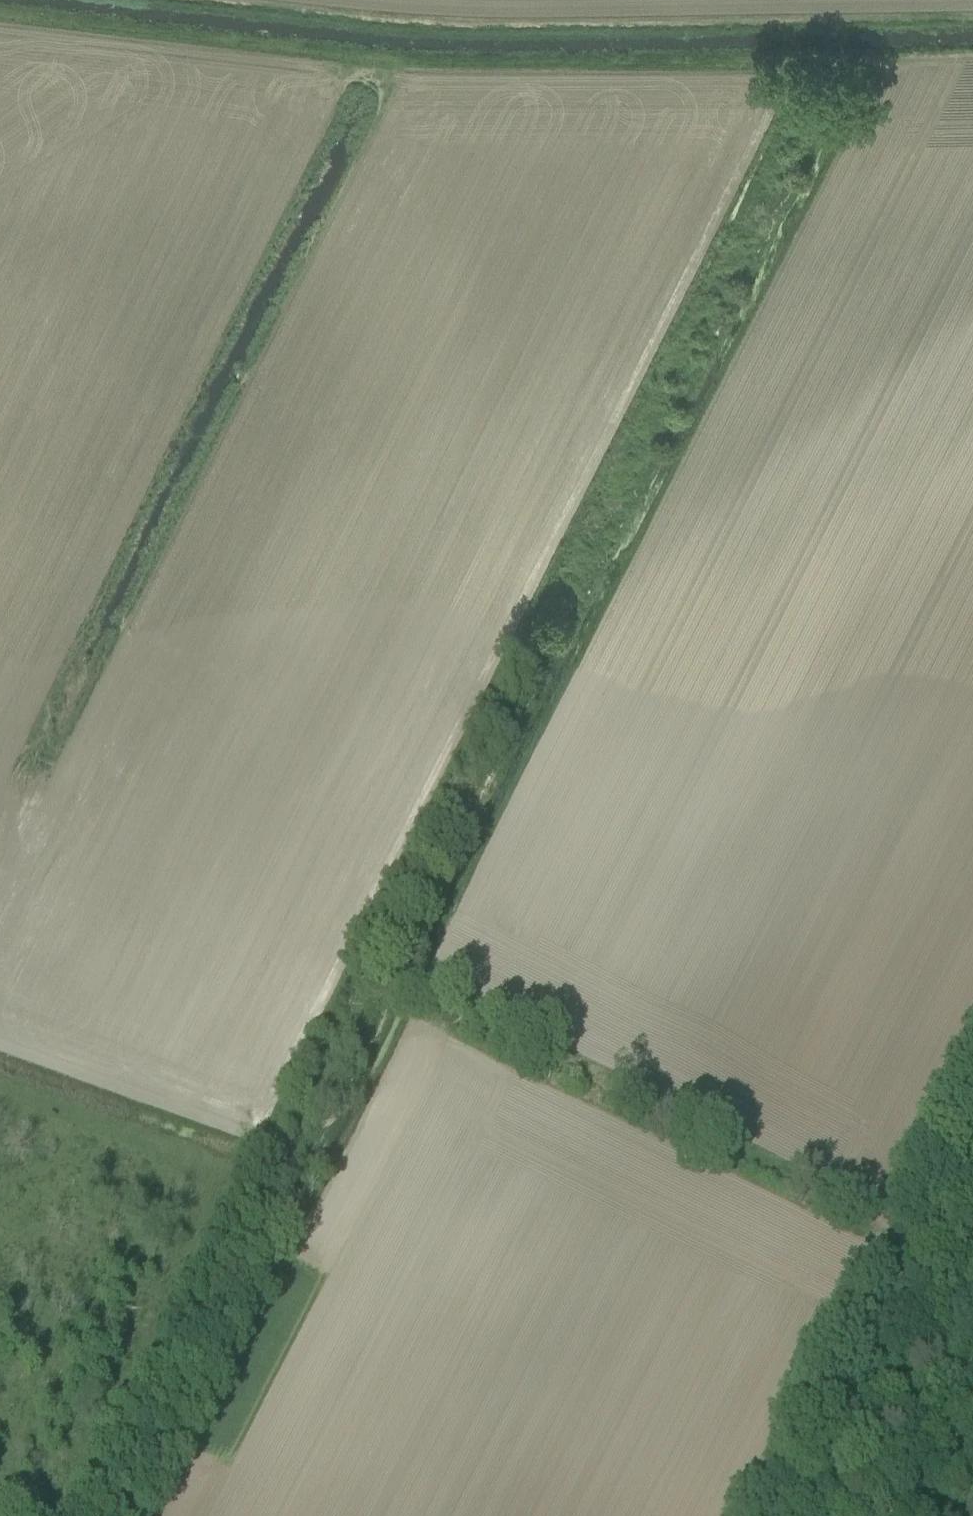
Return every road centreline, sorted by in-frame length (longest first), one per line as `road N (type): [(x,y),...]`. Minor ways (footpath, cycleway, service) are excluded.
road 1 (track): [(928,1285),(868,1238),(725,1156),(488,1038),(385,998)]
road 2 (track): [(972,1169),(800,1515)]

